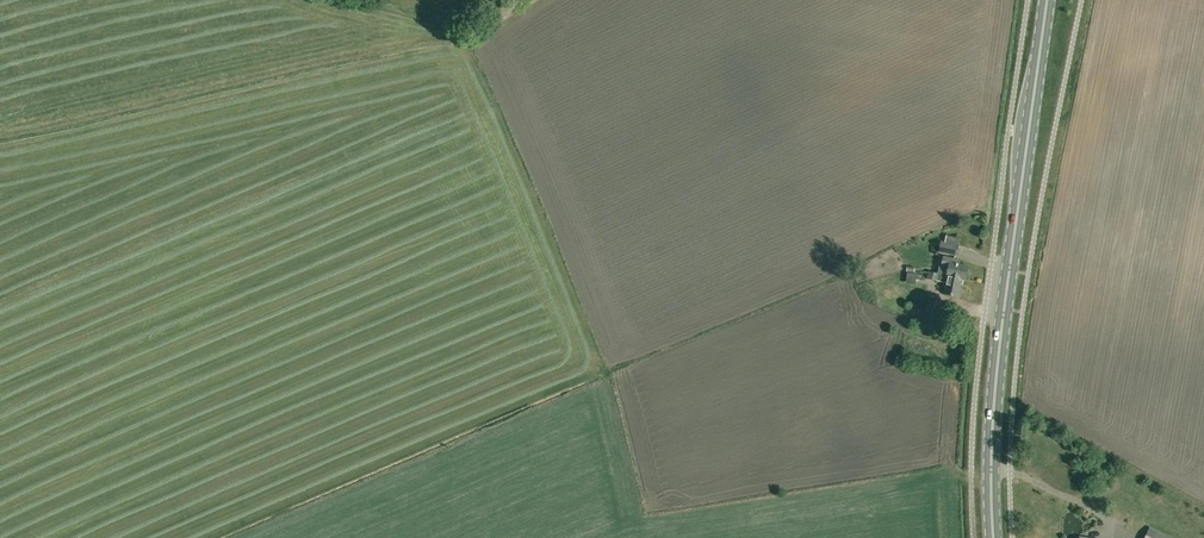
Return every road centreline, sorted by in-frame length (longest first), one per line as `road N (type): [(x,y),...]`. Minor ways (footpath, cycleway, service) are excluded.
road 1 (secondary): [(991,537),(990,375),(1048,0)]

